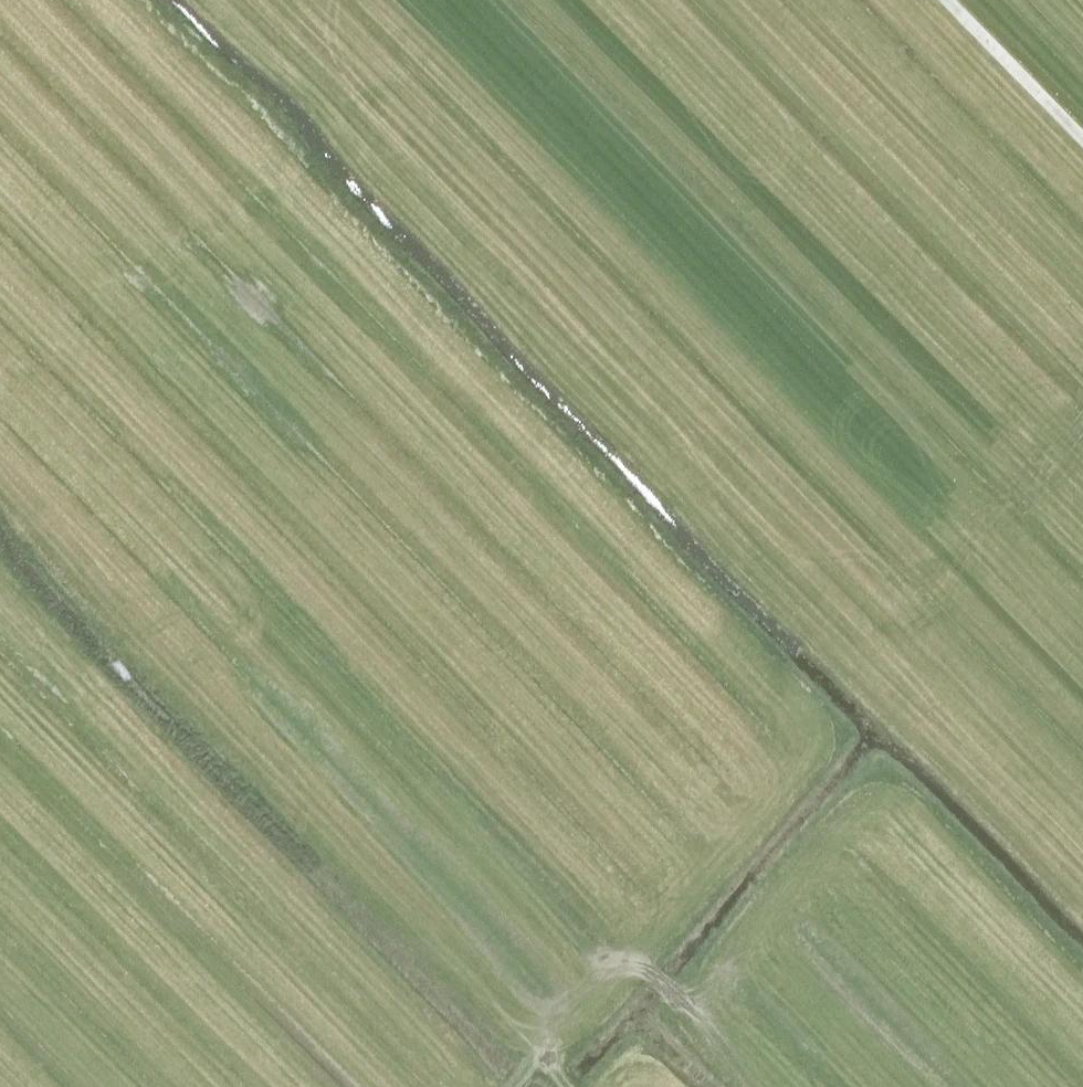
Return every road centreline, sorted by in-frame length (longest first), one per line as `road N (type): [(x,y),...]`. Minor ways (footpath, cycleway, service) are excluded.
road 1 (track): [(1082,139),(947,0)]

